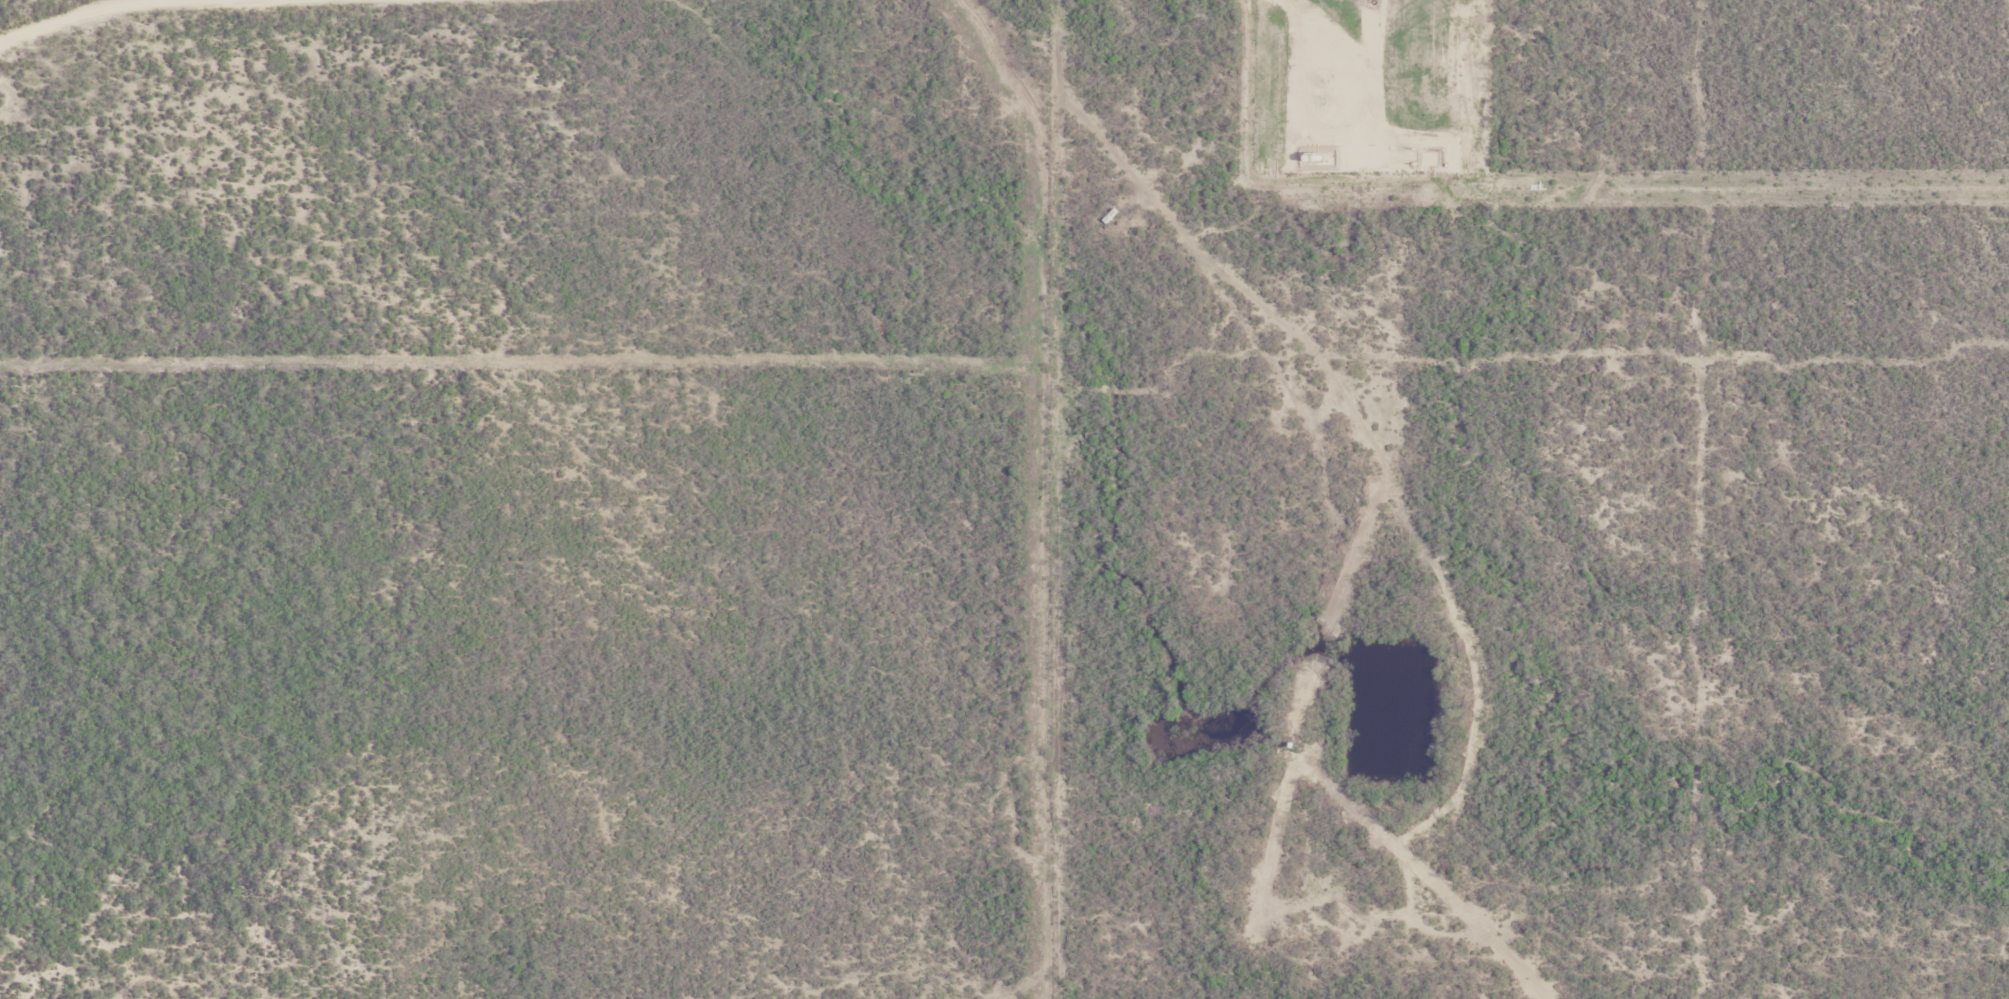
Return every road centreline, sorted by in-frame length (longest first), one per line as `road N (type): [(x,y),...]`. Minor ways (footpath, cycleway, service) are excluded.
road 1 (residential): [(0,44),(81,13),(150,0)]

